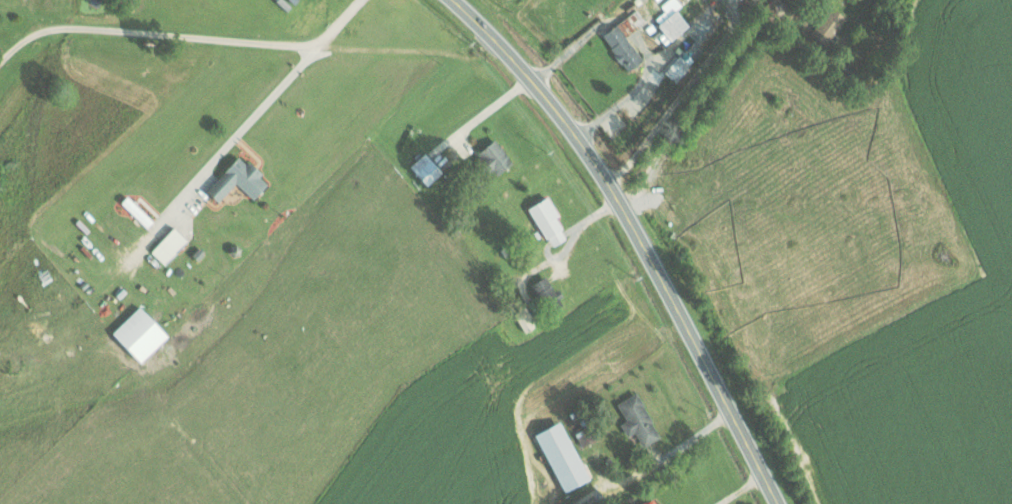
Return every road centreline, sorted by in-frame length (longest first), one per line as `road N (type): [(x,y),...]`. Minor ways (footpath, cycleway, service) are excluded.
road 1 (primary): [(777,503),(594,166),(531,83),(448,0)]
road 2 (residential): [(494,41),(476,55),(459,55),(63,25)]

